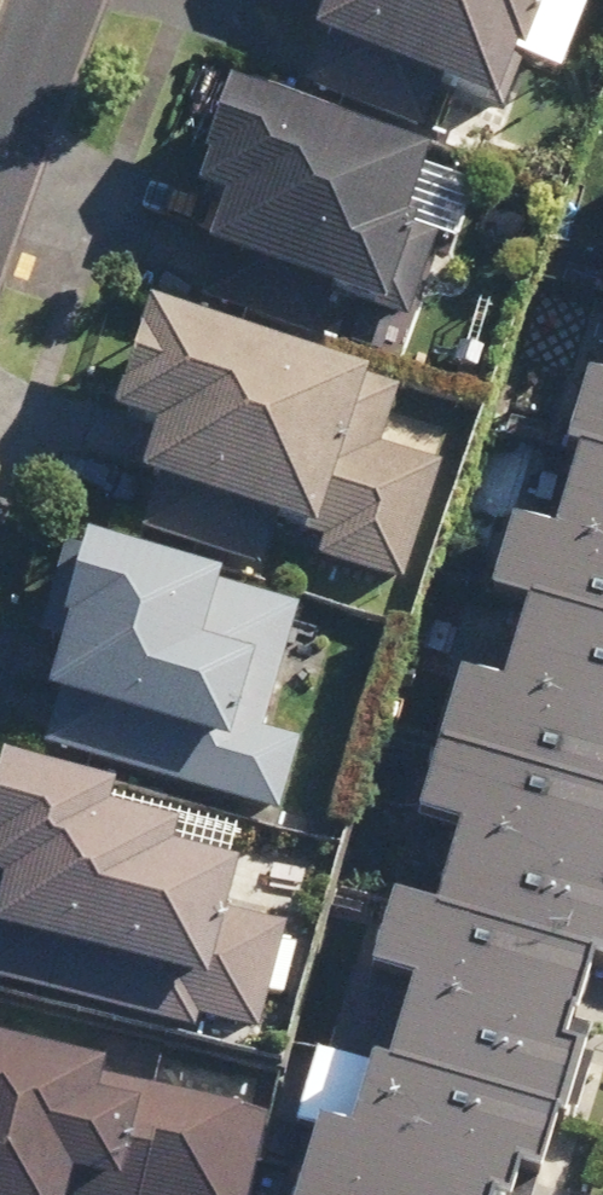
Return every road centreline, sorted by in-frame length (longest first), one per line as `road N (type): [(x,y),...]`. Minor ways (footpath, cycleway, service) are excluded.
road 1 (residential): [(0,139),(49,0)]

